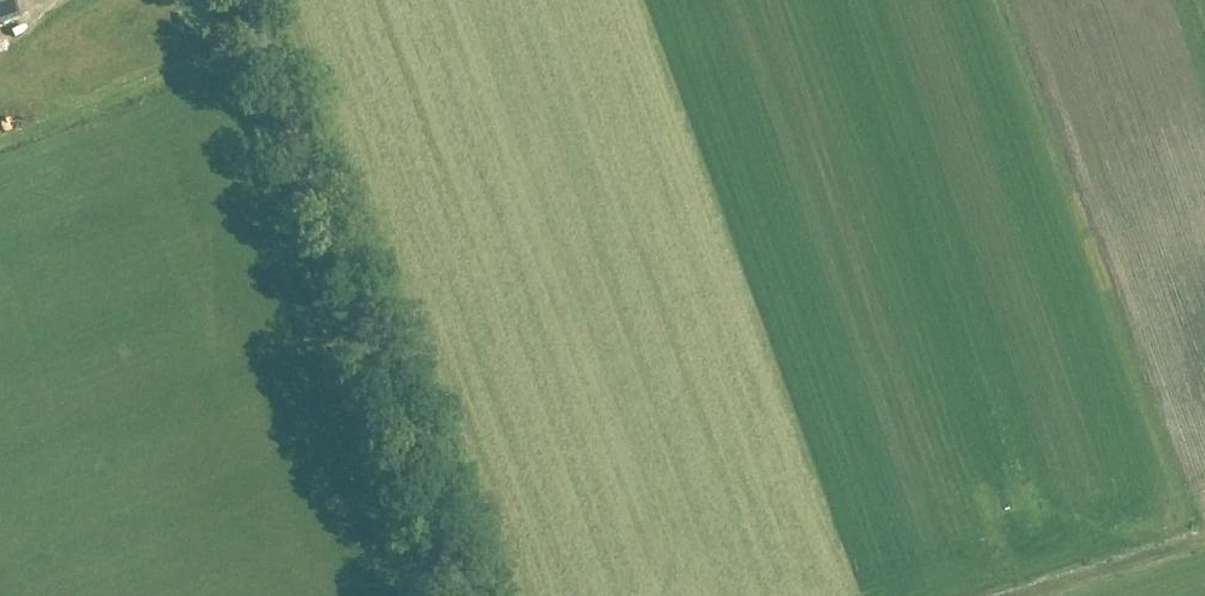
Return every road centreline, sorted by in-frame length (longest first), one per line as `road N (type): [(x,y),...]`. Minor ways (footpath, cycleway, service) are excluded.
road 1 (unclassified): [(461,595),(242,0)]

